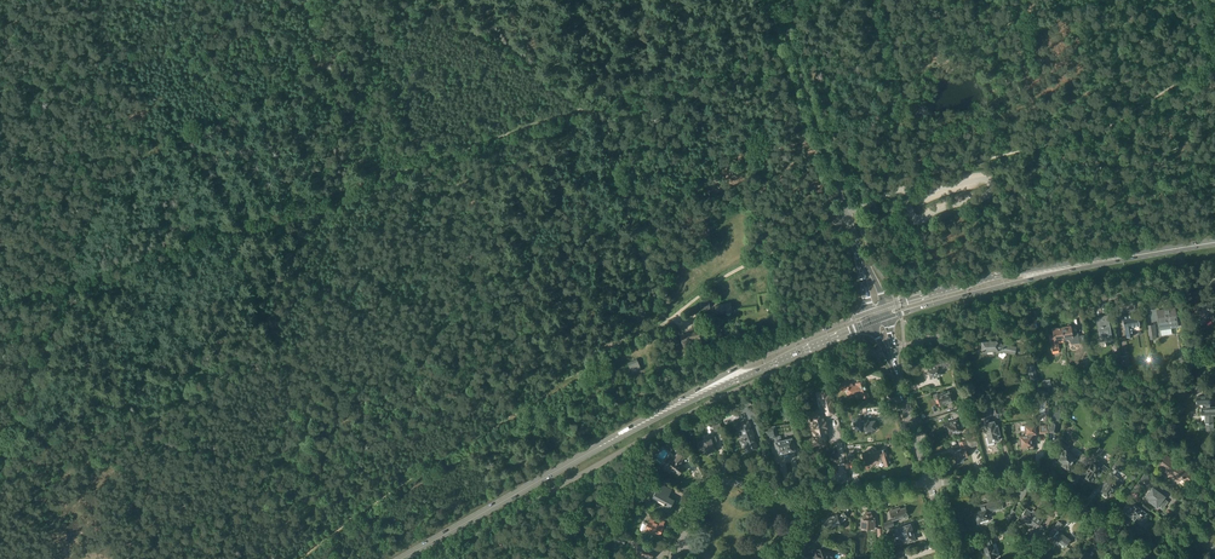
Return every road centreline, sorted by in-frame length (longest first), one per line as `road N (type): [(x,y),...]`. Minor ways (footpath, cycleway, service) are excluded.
road 1 (track): [(305,558),(366,510),(660,320),(755,260),(839,221)]
road 2 (track): [(594,103),(72,269)]
road 3 (unclassified): [(422,558),(702,405),(847,345),(889,352)]
road 4 (primary): [(403,558),(699,393)]
road 5 (track): [(660,320),(557,0)]
road 6 (unclassified): [(1214,280),(983,321),(889,352)]
road 7 (residential): [(1147,558),(1023,474),(929,484)]
road 8 (tertiary): [(846,216),(778,0)]
road 9 (track): [(1016,152),(1093,137),(1197,62)]
road 10 (track): [(905,186),(866,0)]
road 11 (primary): [(870,312),(742,365),(699,393)]
road 12 (primary): [(699,393),(873,324)]
road 13 (primary): [(1050,271),(1003,275),(885,307)]
road 14 (primary): [(888,318),(1050,271)]
road 15 (primary): [(1050,271),(1214,246)]
road 16 (residential): [(681,546),(718,484),(802,497)]
road 17 (tertiary): [(929,484),(889,352)]
road 18 (residential): [(929,484),(802,497)]

